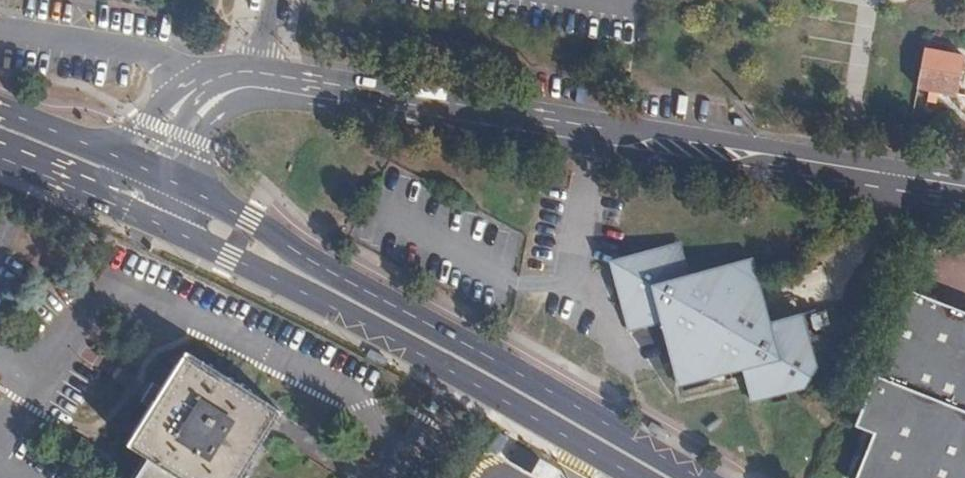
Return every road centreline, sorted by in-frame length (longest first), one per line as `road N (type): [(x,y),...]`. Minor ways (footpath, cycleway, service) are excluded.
road 1 (tertiary): [(964,196),(260,89)]
road 2 (secondary): [(699,477),(181,186)]
road 3 (secondary): [(166,227),(398,344),(636,477)]
road 4 (secondary): [(0,158),(143,216)]
road 5 (tertiary): [(181,186),(213,107),(260,89)]
road 6 (secondary): [(125,162),(0,110)]
road 7 (tertiary): [(212,81),(186,83),(164,100),(125,162)]

